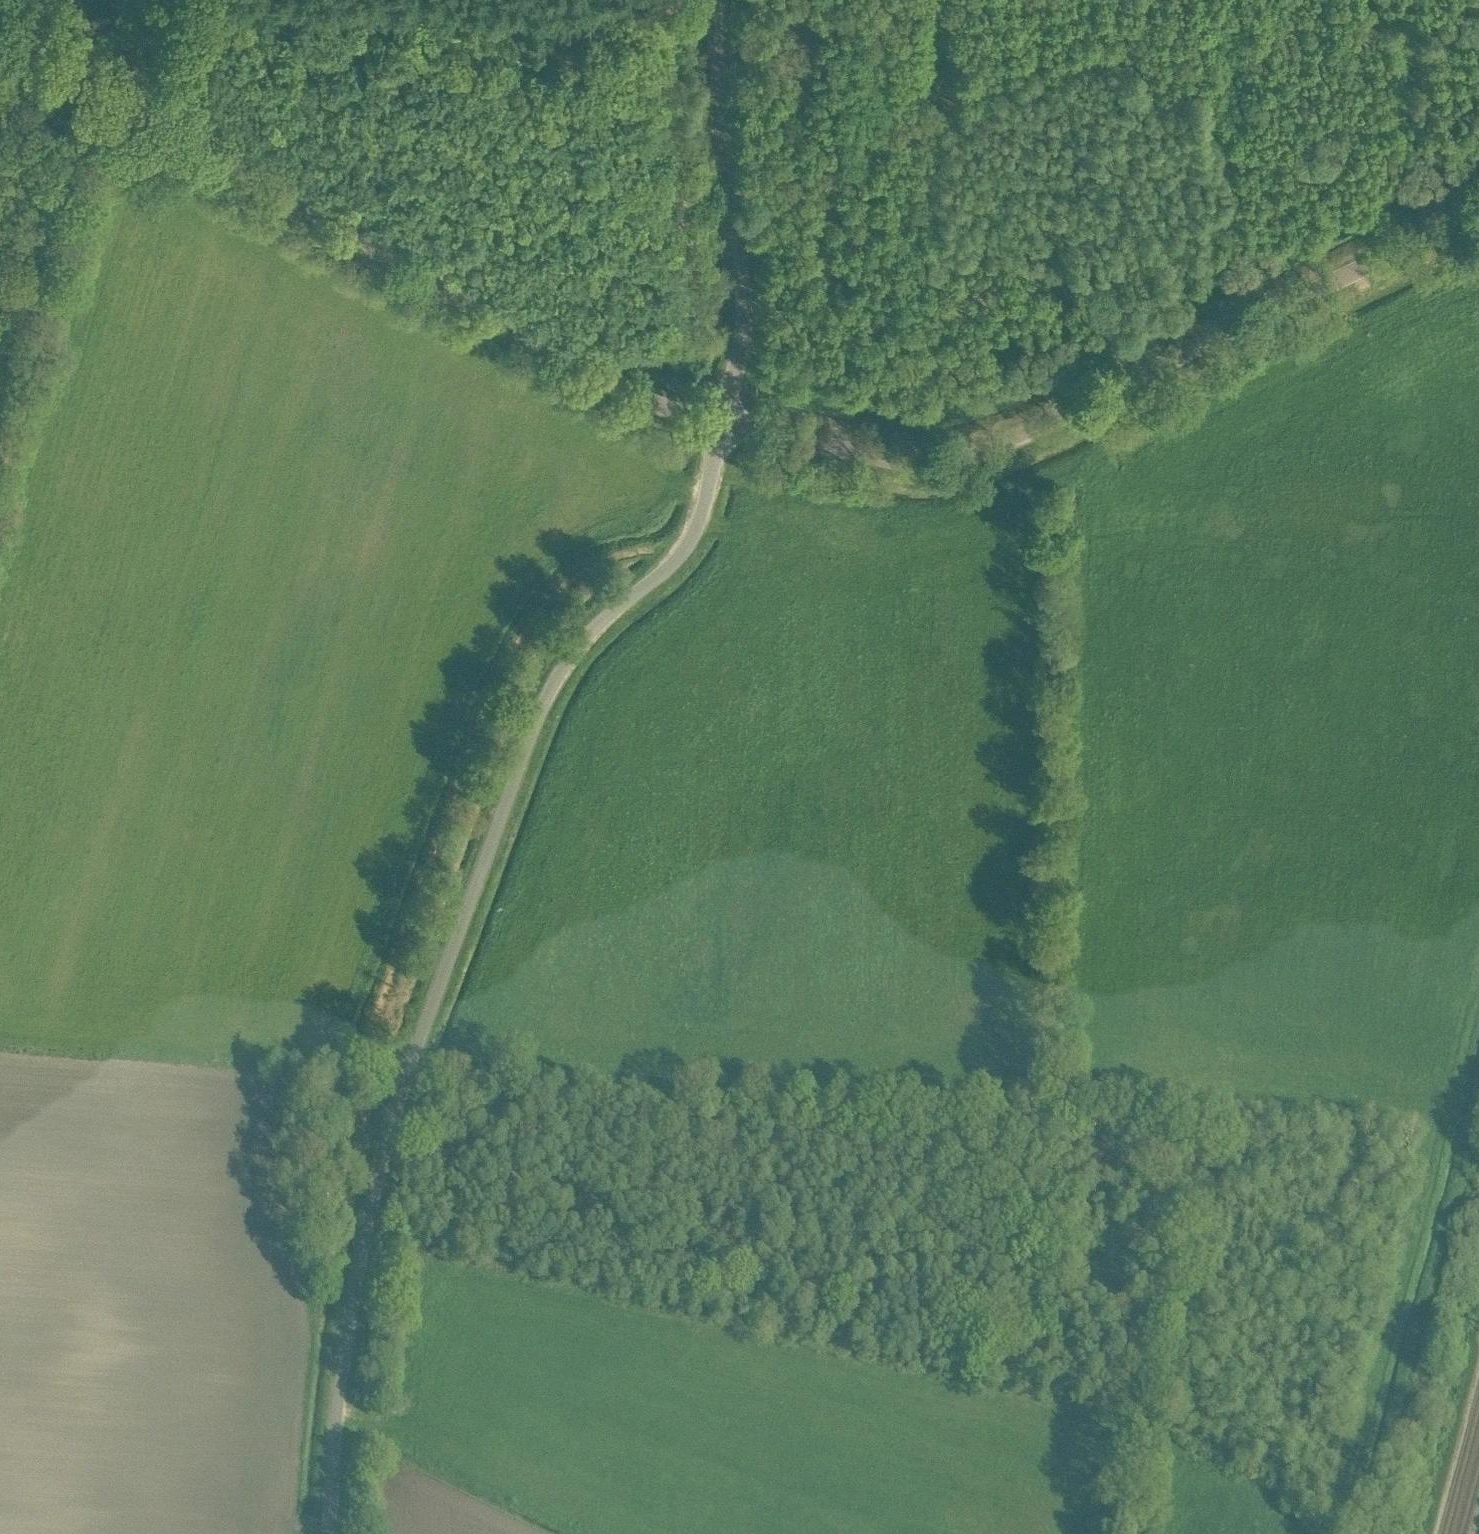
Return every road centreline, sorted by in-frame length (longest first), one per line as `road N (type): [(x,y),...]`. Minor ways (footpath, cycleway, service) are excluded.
road 1 (unclassified): [(722,421),(696,532),(677,560),(592,631),(556,679),(405,1076),(350,1318),(330,1533)]
road 2 (tertiary): [(722,421),(634,393),(0,26)]
road 3 (tertiary): [(1478,208),(966,455),(905,458),(722,421)]
road 4 (track): [(1331,1533),(1478,995)]
road 5 (unclassified): [(722,421),(744,313),(721,185),(716,0)]

